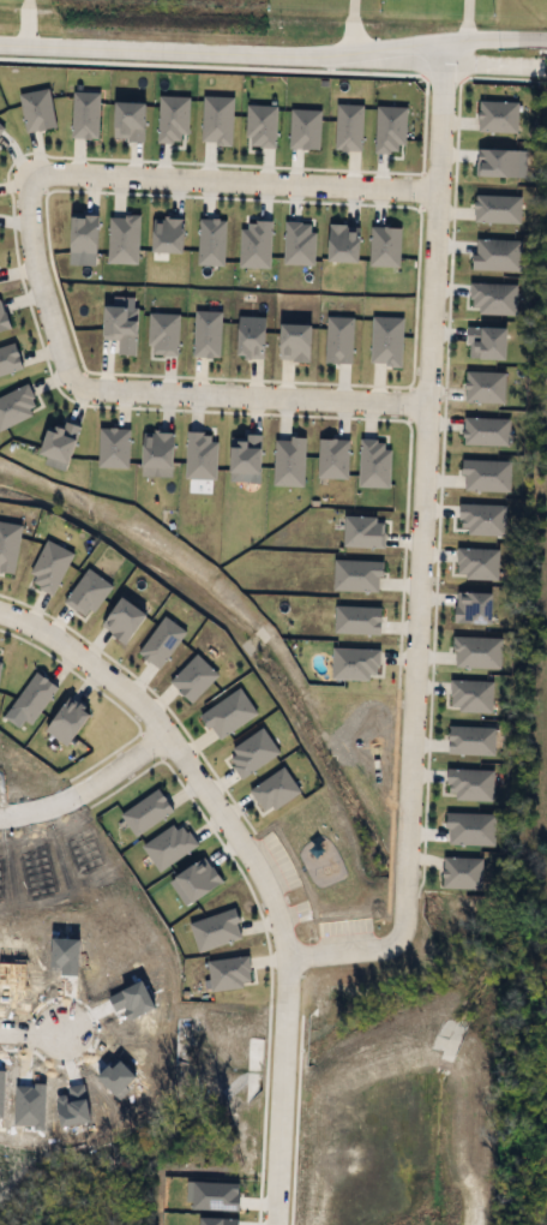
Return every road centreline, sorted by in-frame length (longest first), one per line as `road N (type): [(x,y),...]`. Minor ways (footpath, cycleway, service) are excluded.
road 1 (residential): [(446,43),(404,915),(386,948),(287,958)]
road 2 (residential): [(0,607),(89,655),(142,700),(270,892),(287,958),(275,1224)]
road 3 (residential): [(546,41),(0,38)]
road 4 (residential): [(435,191),(42,177),(26,199),(25,222),(37,281)]
road 5 (residential): [(37,281),(65,369),(95,388),(427,406)]
road 6 (residential): [(0,811),(52,800),(166,734)]

